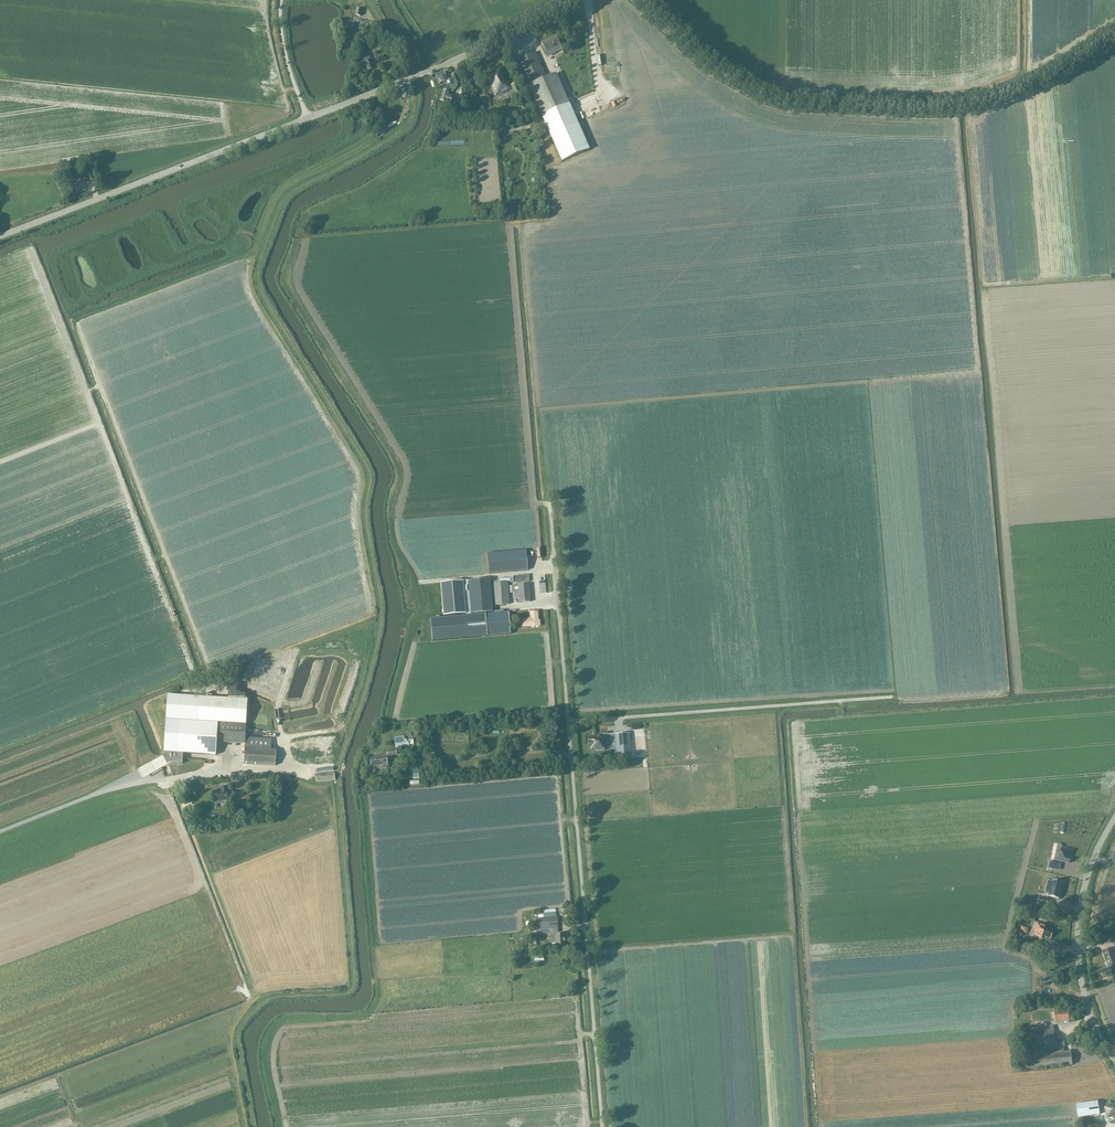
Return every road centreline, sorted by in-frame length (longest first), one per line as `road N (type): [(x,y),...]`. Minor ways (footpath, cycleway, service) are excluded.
road 1 (unclassified): [(1114,35),(1029,85),(962,106),(809,103),(768,96),(728,75),(641,0)]
road 2 (unclassified): [(602,1126),(567,720)]
road 3 (unclassified): [(0,237),(308,118)]
road 4 (unclassified): [(1114,1062),(1087,1005),(1078,939),(1087,871),(1114,814)]
road 5 (unclassified): [(579,0),(435,69)]
road 6 (unclassified): [(308,118),(435,69)]
road 7 (unclassified): [(308,118),(284,50),(280,0)]

